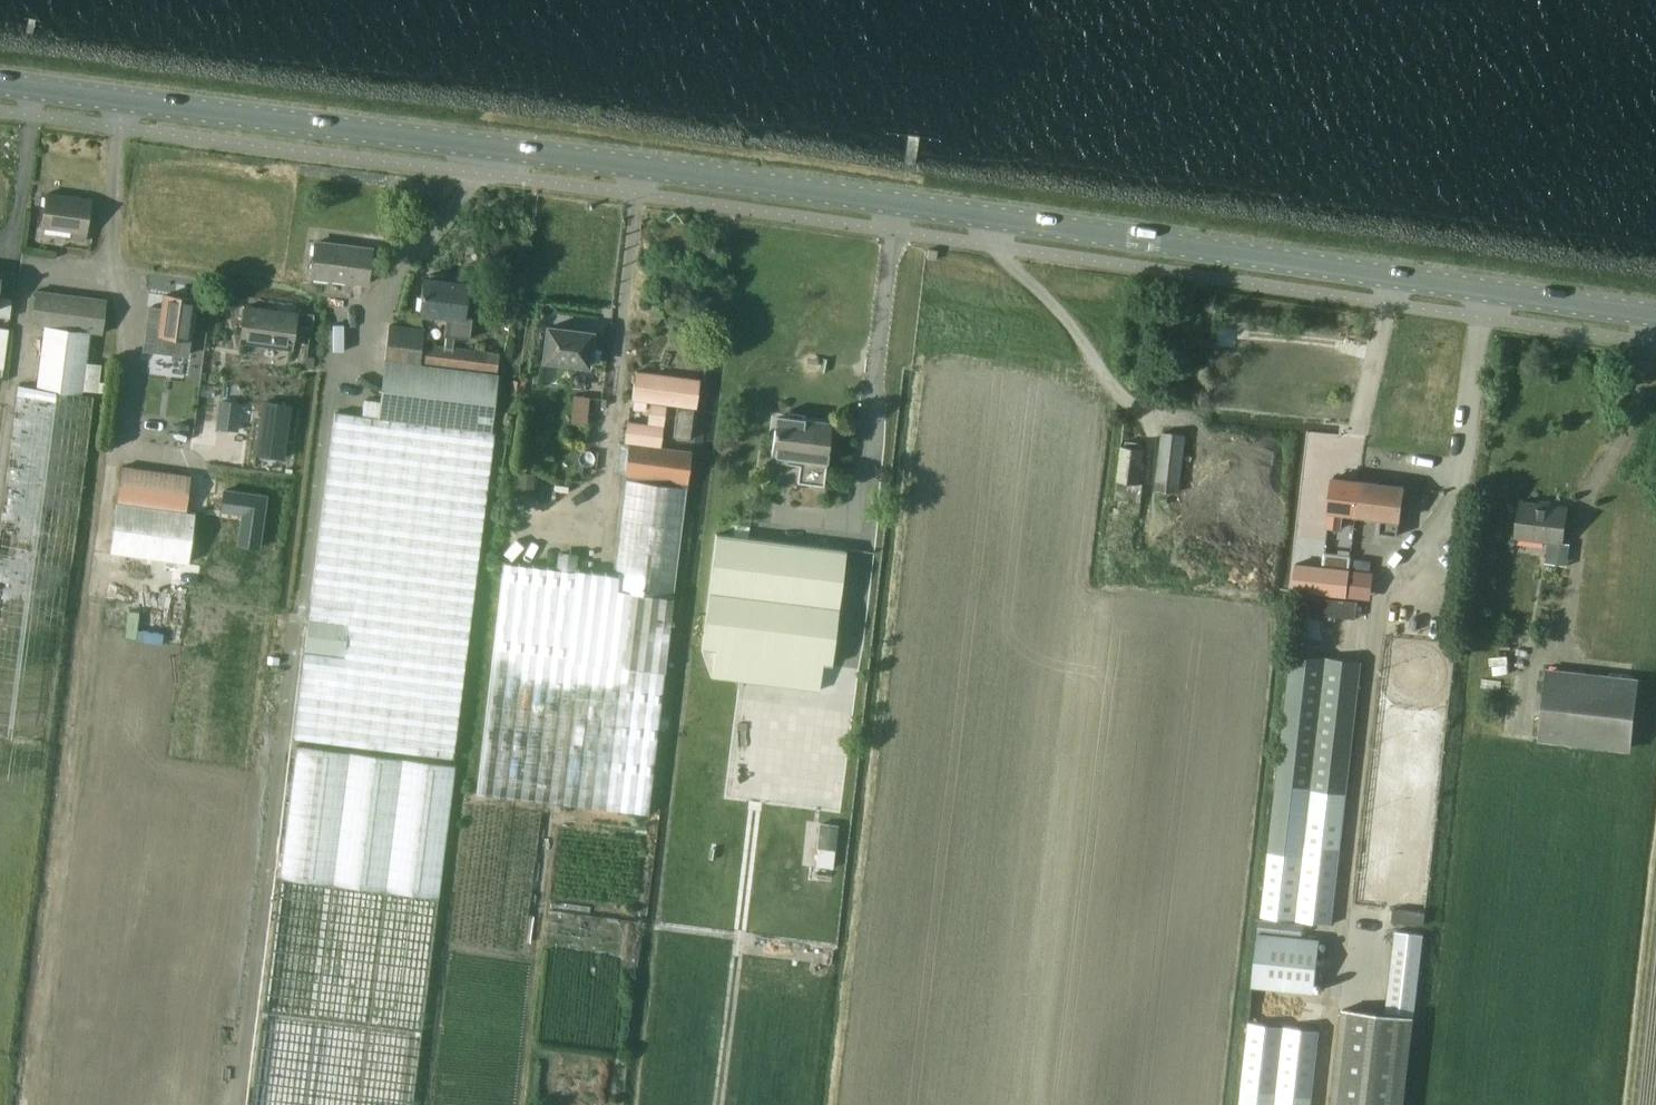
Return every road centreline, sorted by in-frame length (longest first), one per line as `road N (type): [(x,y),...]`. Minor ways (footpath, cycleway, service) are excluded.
road 1 (secondary): [(0,81),(1655,314)]

